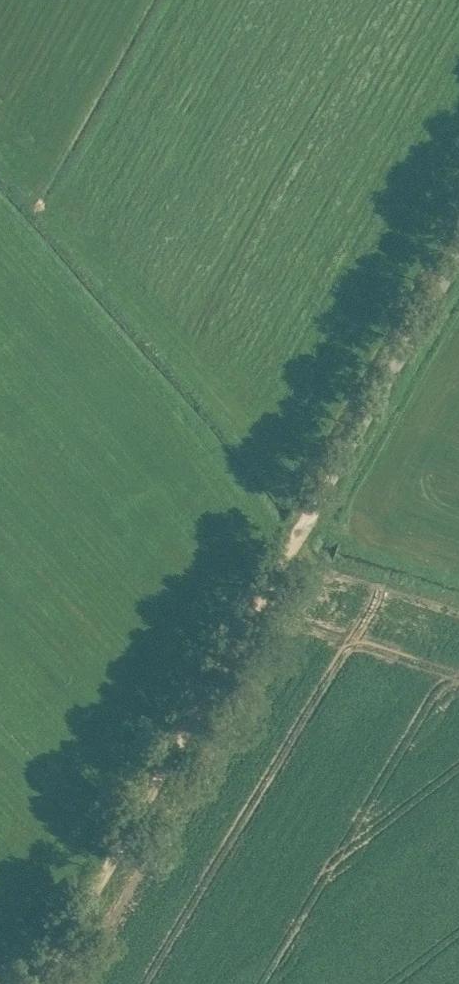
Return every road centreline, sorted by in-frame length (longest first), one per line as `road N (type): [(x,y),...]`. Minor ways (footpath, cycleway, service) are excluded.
road 1 (track): [(37,983),(307,520)]
road 2 (unclassified): [(307,520),(458,256)]

